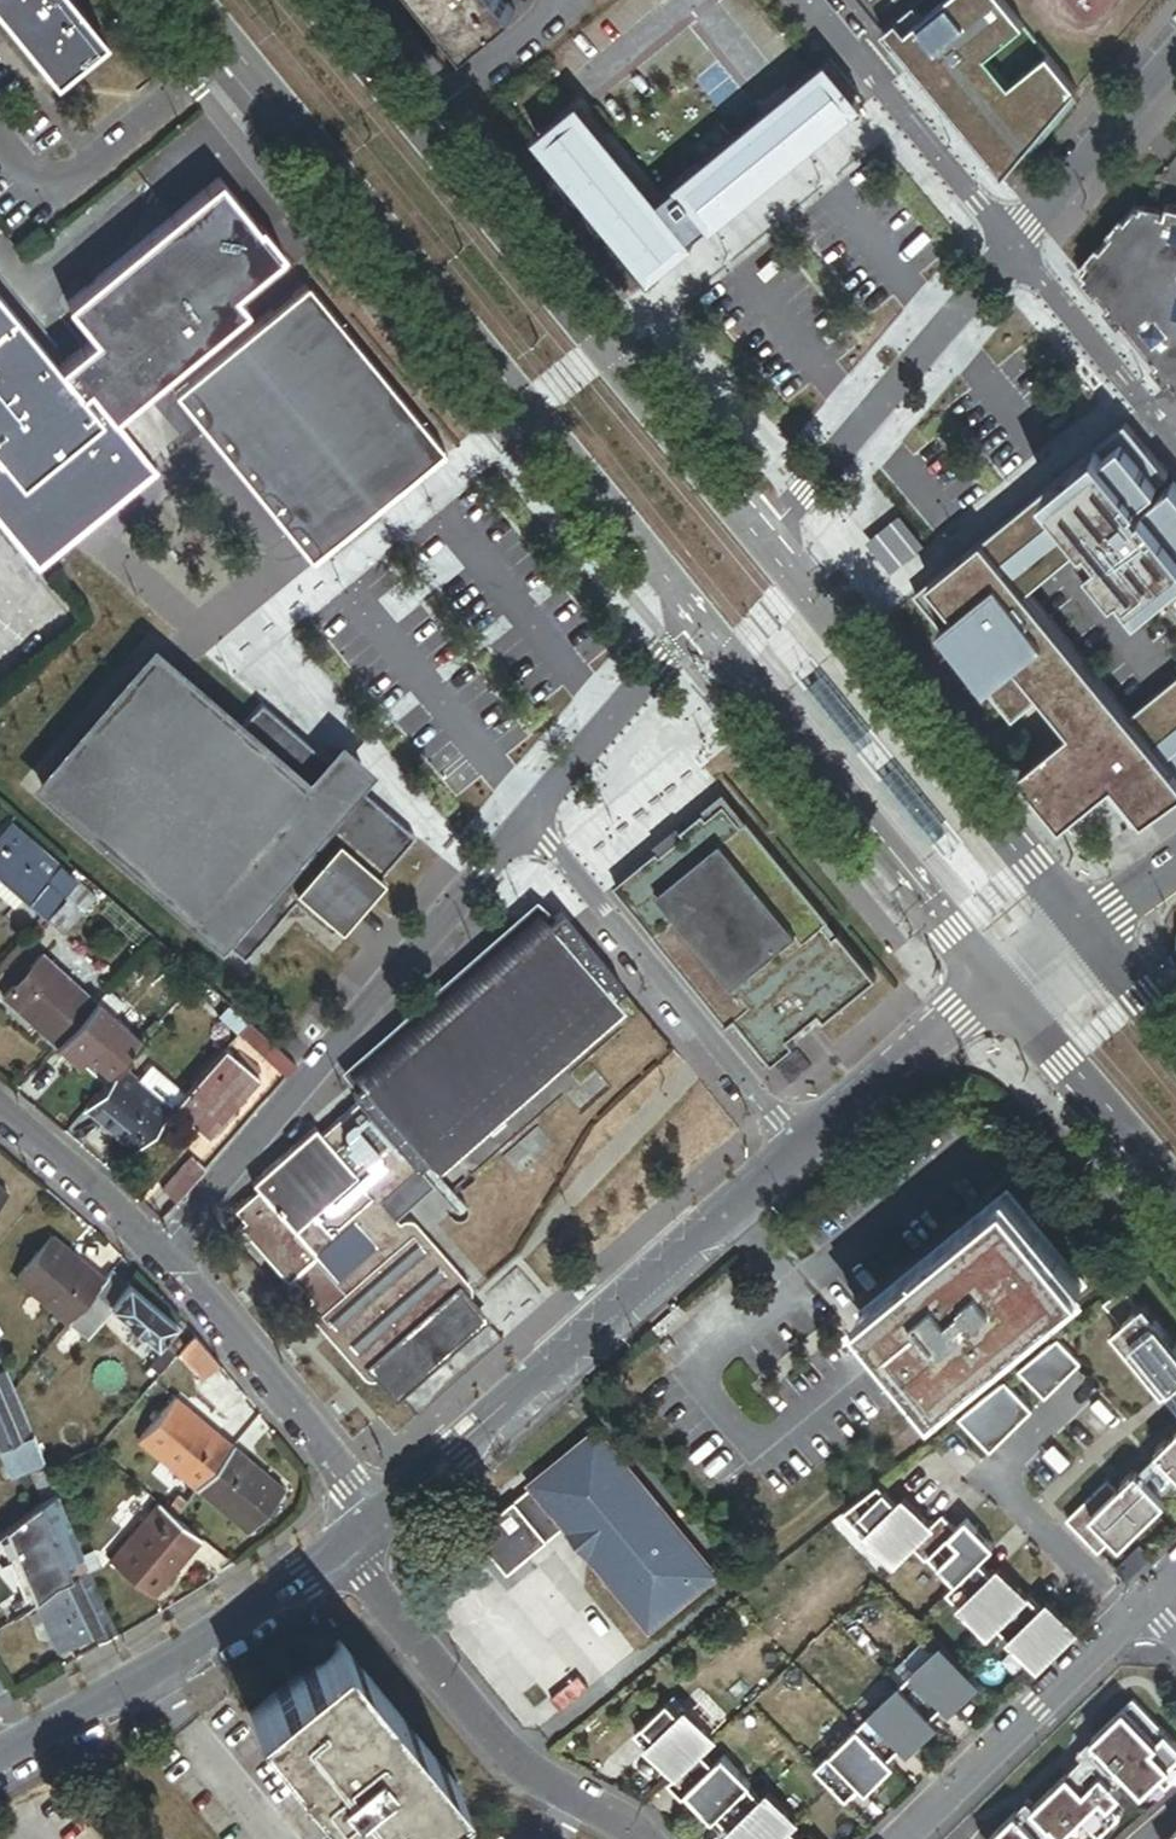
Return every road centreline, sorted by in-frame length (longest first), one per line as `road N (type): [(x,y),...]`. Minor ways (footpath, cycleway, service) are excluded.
road 1 (secondary): [(193,0),(703,613)]
road 2 (secondary): [(757,541),(311,0)]
road 3 (residential): [(157,1266),(527,820)]
road 4 (residential): [(800,1147),(378,1516)]
road 5 (secondary): [(1083,934),(757,541)]
road 6 (secondary): [(703,613),(998,991)]
road 7 (residential): [(800,1147),(527,820)]
road 8 (residential): [(632,1838),(511,1770),(337,1551)]
road 9 (residential): [(337,1551),(0,1761)]
road 10 (residential): [(1013,253),(757,541)]
road 11 (residential): [(1142,1602),(896,1838)]
road 12 (residential): [(378,1516),(157,1266)]
road 13 (residential): [(814,0),(1013,253)]
road 14 (residential): [(527,820),(703,613)]
road 15 (secondary): [(998,991),(1175,1197)]
road 16 (residential): [(1013,253),(1175,452)]
road 17 (residential): [(1175,58),(1013,253)]
road 18 (residential): [(998,991),(800,1147)]
road 19 (residential): [(157,1266),(93,1193),(0,1115)]
road 20 (secondary): [(1175,1049),(1083,934)]

